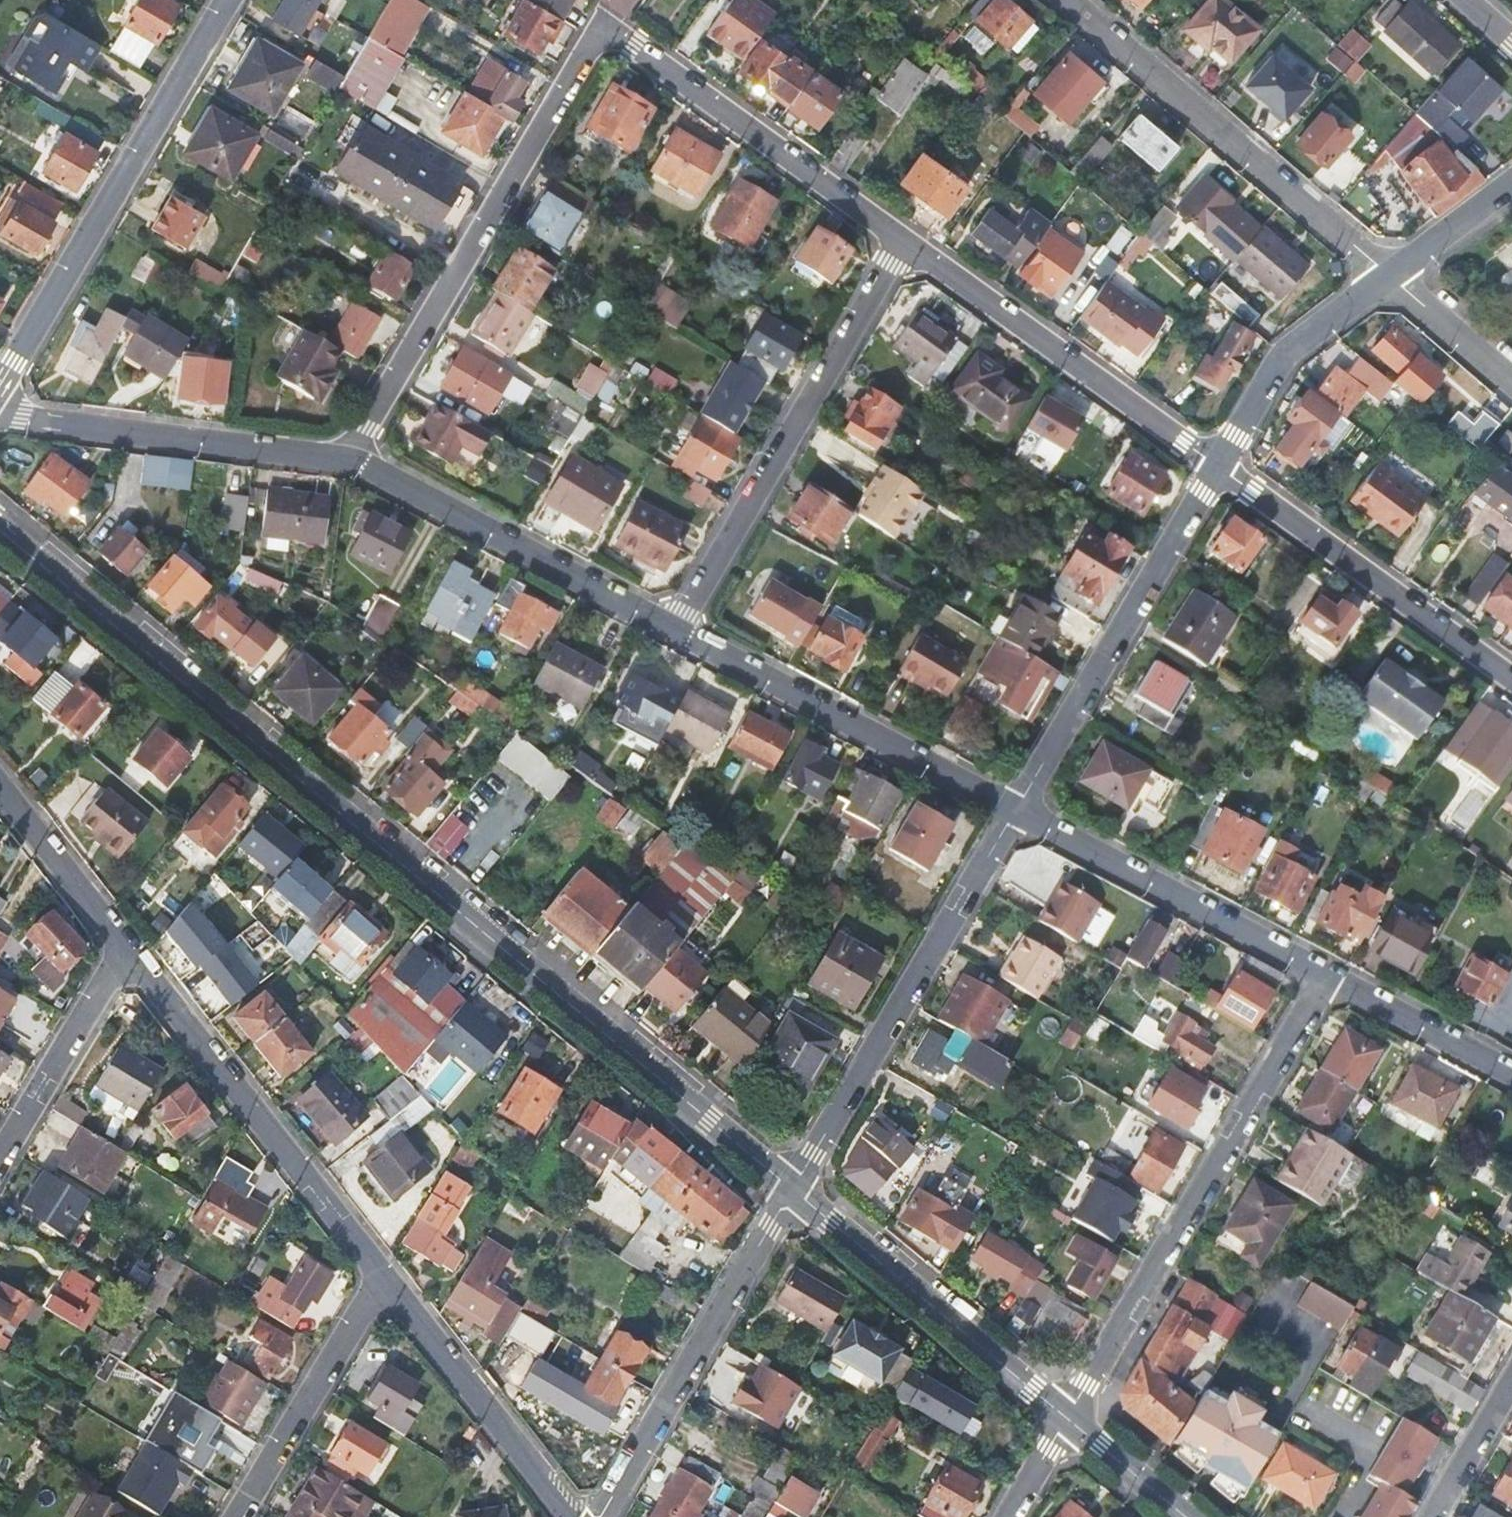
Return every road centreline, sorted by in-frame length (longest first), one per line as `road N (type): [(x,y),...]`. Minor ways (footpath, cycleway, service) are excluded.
road 1 (unclassified): [(0,528),(793,1189)]
road 2 (residential): [(1066,1417),(1329,978)]
road 3 (residential): [(350,459),(583,54),(602,37)]
road 4 (residential): [(679,632),(905,242)]
road 5 (unclassified): [(228,0),(0,385)]
road 6 (unclassified): [(793,1189),(1016,810)]
road 7 (unclassified): [(122,950),(386,1283)]
road 8 (unclassified): [(1069,0),(1391,276)]
road 9 (unclassified): [(1016,810),(1218,468)]
road 10 (unclassified): [(905,242),(1218,468)]
road 11 (unclassified): [(1016,810),(679,632)]
road 12 (unclassified): [(600,1516),(793,1189)]
road 13 (unclassified): [(679,632),(350,459)]
road 14 (unclassified): [(602,37),(634,46),(905,242)]
road 15 (unclassified): [(1218,468),(1511,679)]
road 16 (unclassified): [(793,1189),(1066,1417)]
road 17 (unclassified): [(1329,978),(1016,810)]
road 18 (unclassified): [(350,459),(0,414)]
road 19 (unclassified): [(386,1283),(570,1516)]
road 20 (residential): [(238,1516),(386,1283)]
road 21 (unclassified): [(1218,468),(1282,358),(1391,276)]
road 22 (residential): [(0,1155),(122,950)]
road 23 (unclassified): [(1511,1074),(1329,978)]
road 24 (unclassified): [(0,790),(122,950)]
road 25 (unclassified): [(1391,276),(1511,384)]
road 26 (unclassified): [(1066,1417),(1187,1516)]
road 27 (residential): [(1433,1516),(1511,1384)]
road 28 (unclassified): [(1391,276),(1511,182)]

